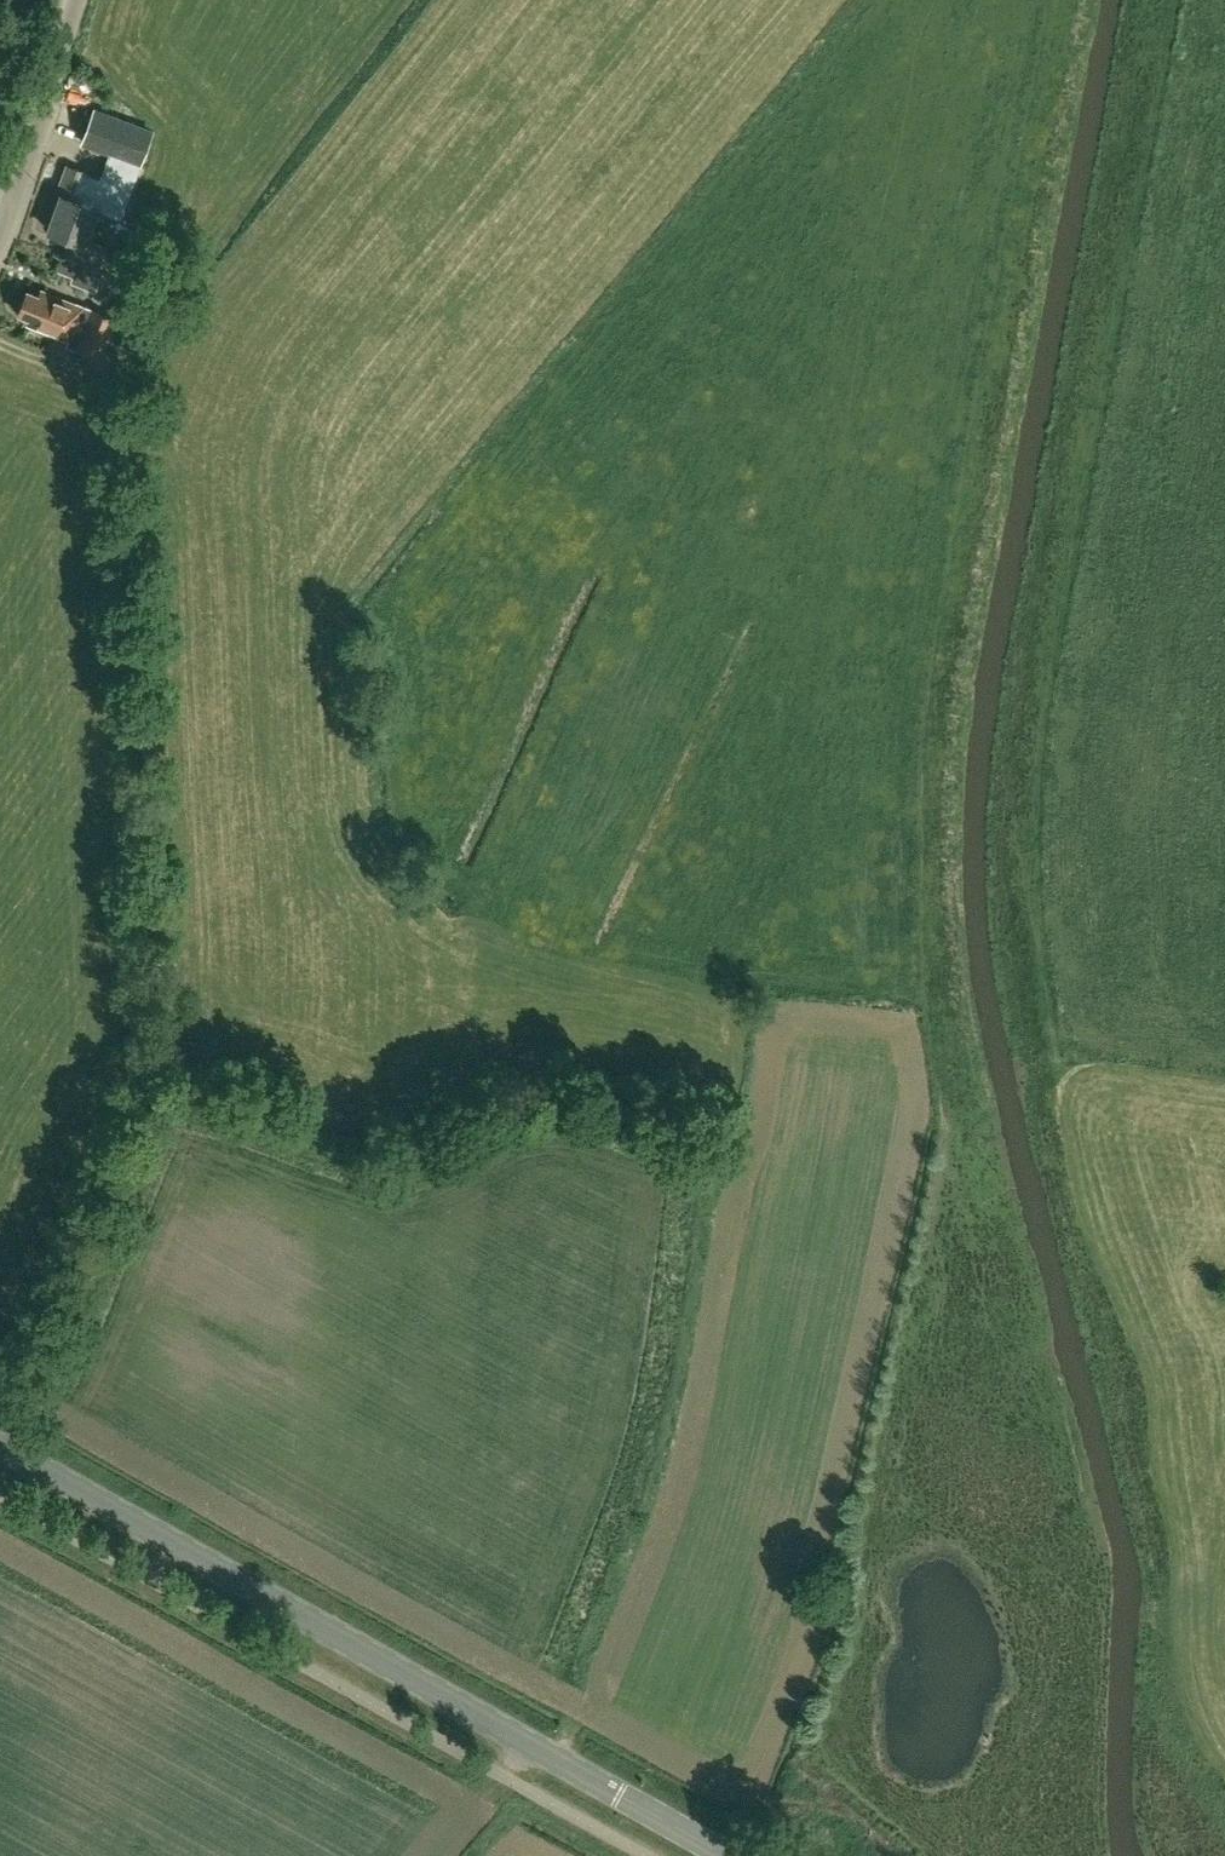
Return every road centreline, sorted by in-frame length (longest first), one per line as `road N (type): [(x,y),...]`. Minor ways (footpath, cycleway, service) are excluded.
road 1 (secondary): [(722,1855),(0,1447)]
road 2 (unclassified): [(17,185),(77,0)]

